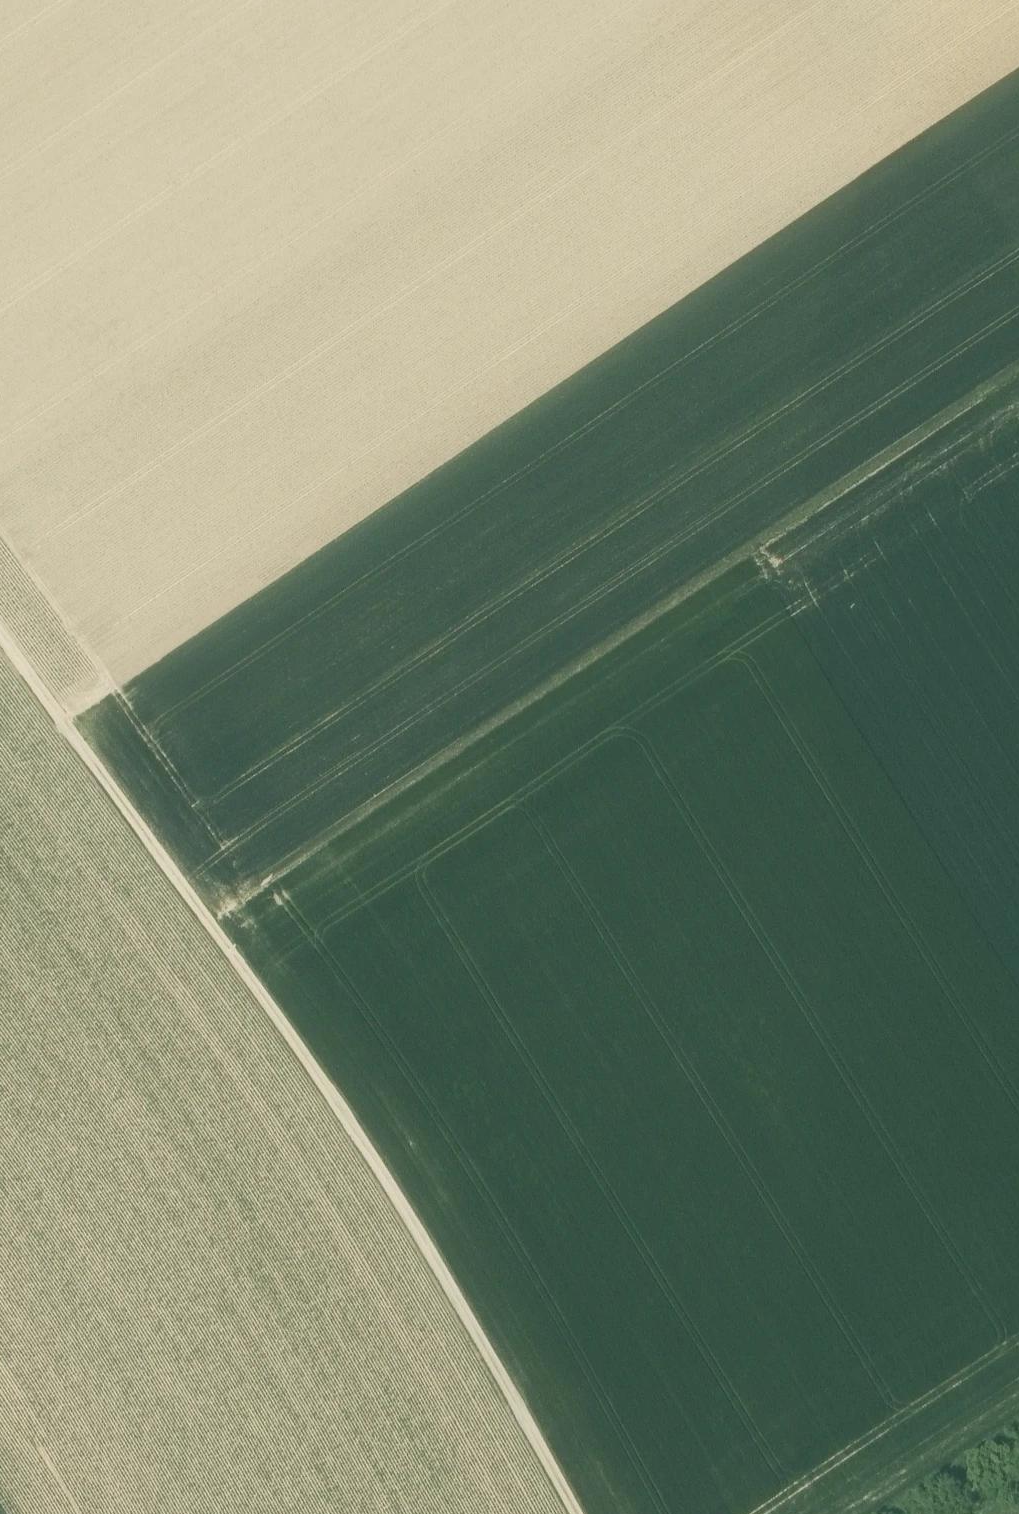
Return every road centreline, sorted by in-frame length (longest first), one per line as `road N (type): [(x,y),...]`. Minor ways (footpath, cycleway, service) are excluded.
road 1 (track): [(573,1513),(343,1112),(0,638)]

